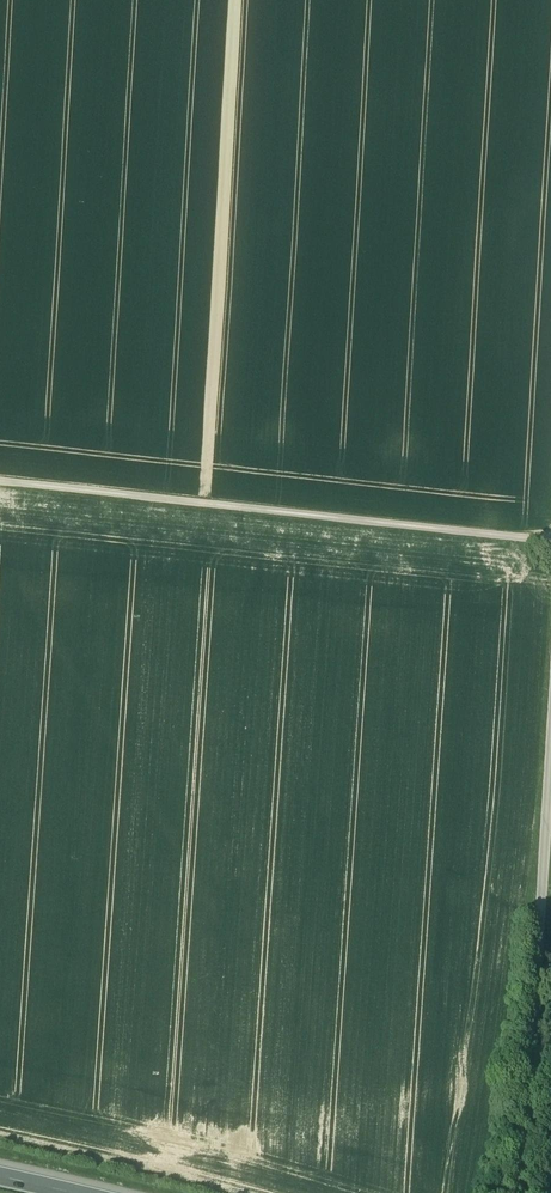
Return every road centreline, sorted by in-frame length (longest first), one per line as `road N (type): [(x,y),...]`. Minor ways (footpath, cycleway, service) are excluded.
road 1 (track): [(550,545),(0,487)]
road 2 (track): [(550,747),(519,1192)]

